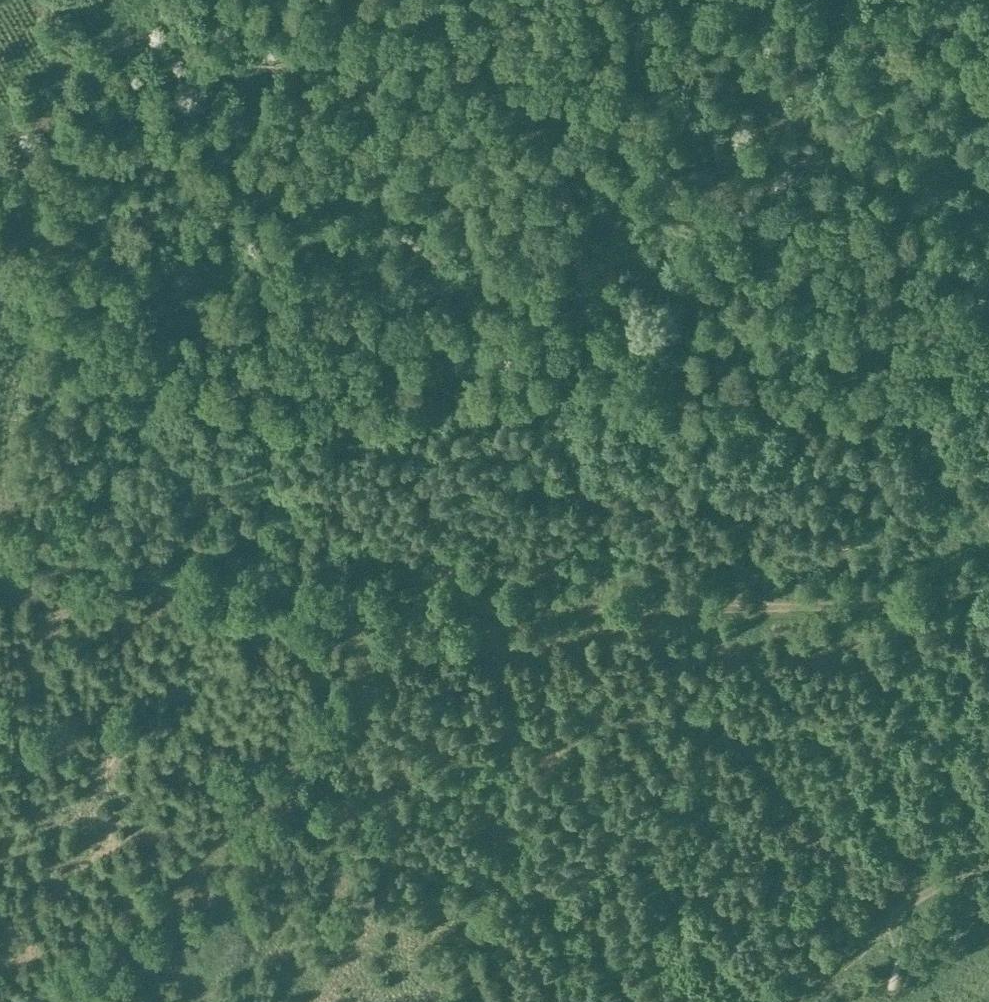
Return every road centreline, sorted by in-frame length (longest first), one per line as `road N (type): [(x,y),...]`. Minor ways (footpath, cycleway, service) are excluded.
road 1 (track): [(988,590),(847,605),(459,610),(419,622),(184,873),(49,1001)]
road 2 (track): [(0,545),(148,578),(438,615)]

